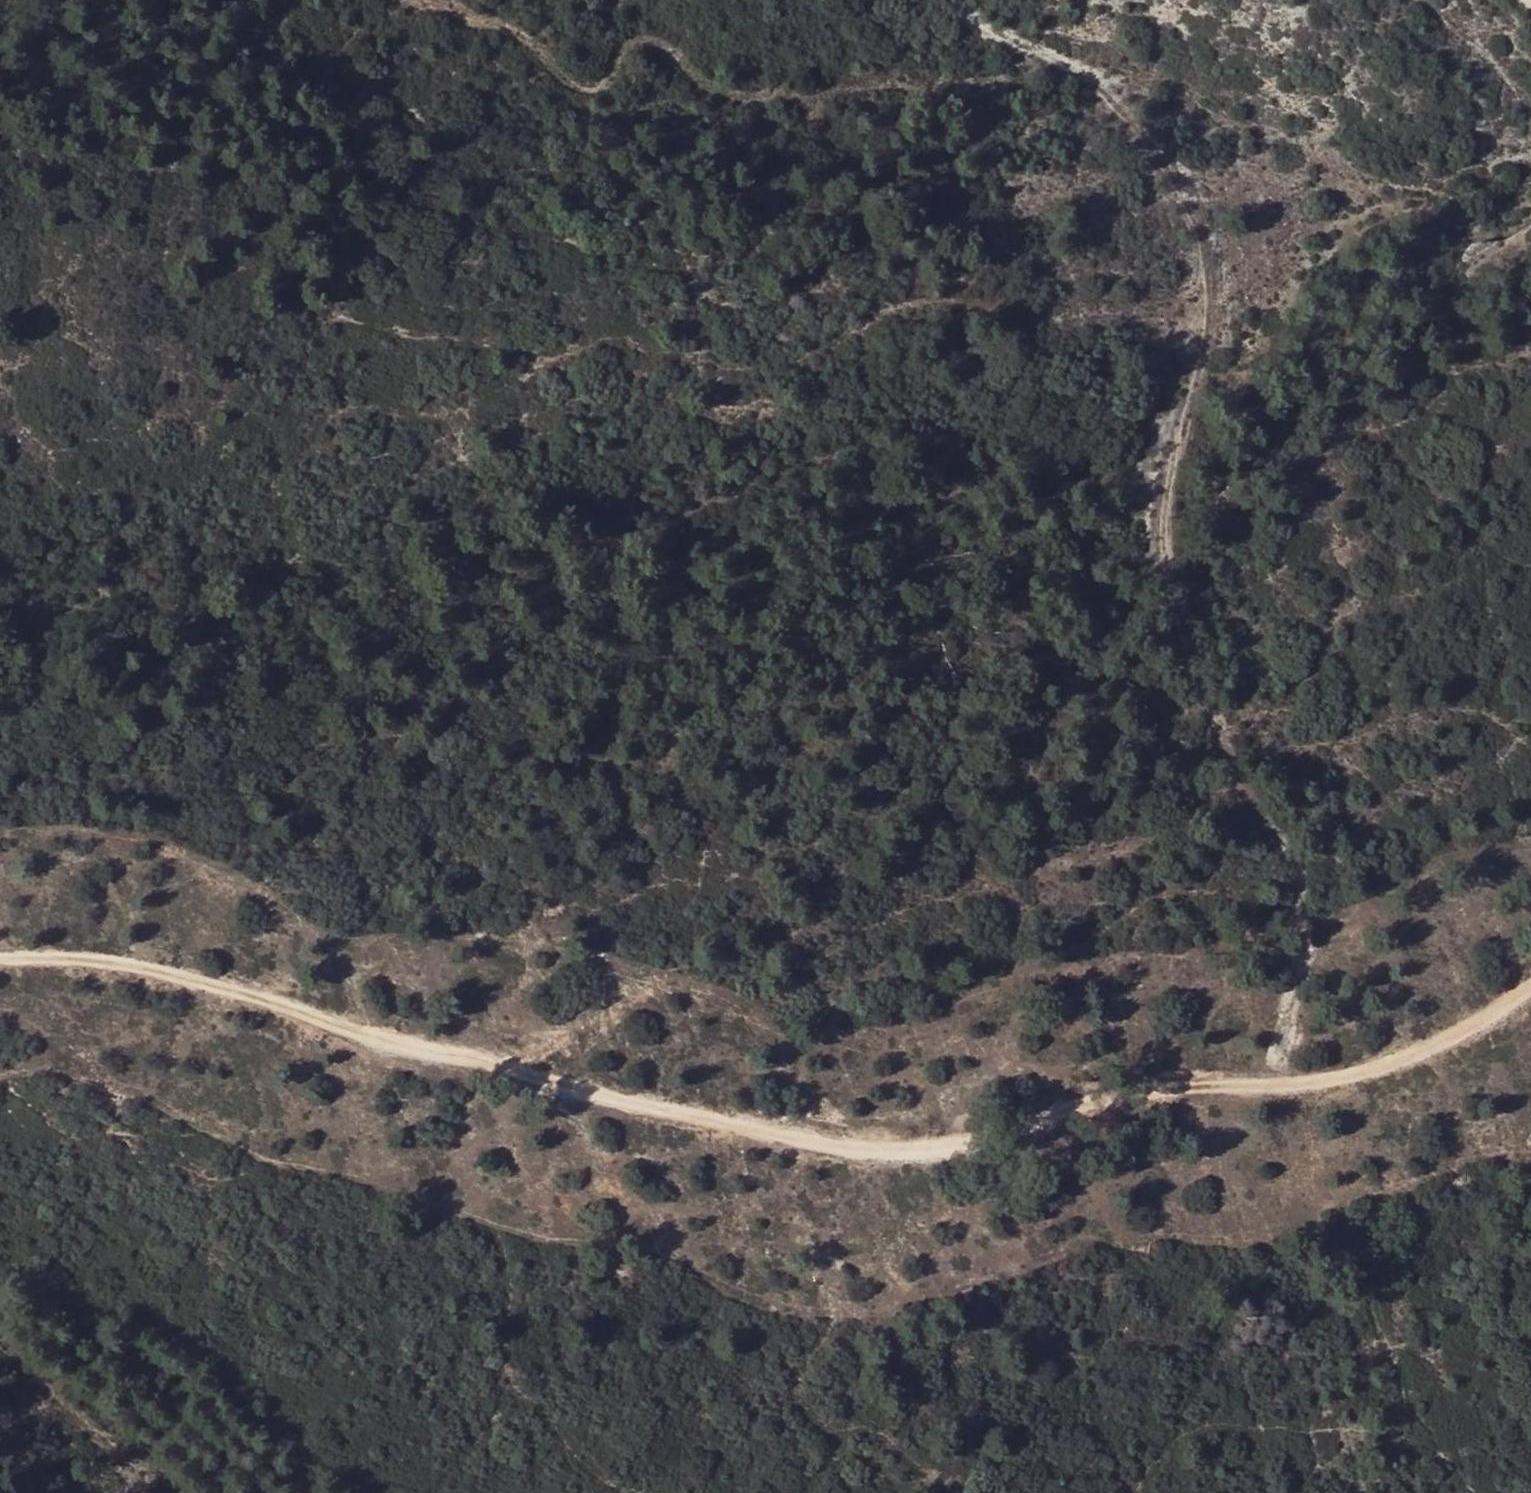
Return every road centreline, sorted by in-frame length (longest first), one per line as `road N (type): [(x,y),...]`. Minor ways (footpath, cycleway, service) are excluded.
road 1 (track): [(1273,1094),(1179,1087),(1074,1111),(992,1141),(899,1153),(814,1151),(515,1074),(404,1057),(167,980),(0,960)]
road 2 (track): [(1273,1094),(1300,916),(1294,880),(1189,680),(1166,537),(1171,479),(1204,345),(1205,229),(1133,110),(1089,72),(987,31),(958,0)]
road 3 (track): [(1530,993),(1429,1053),(1273,1094)]

